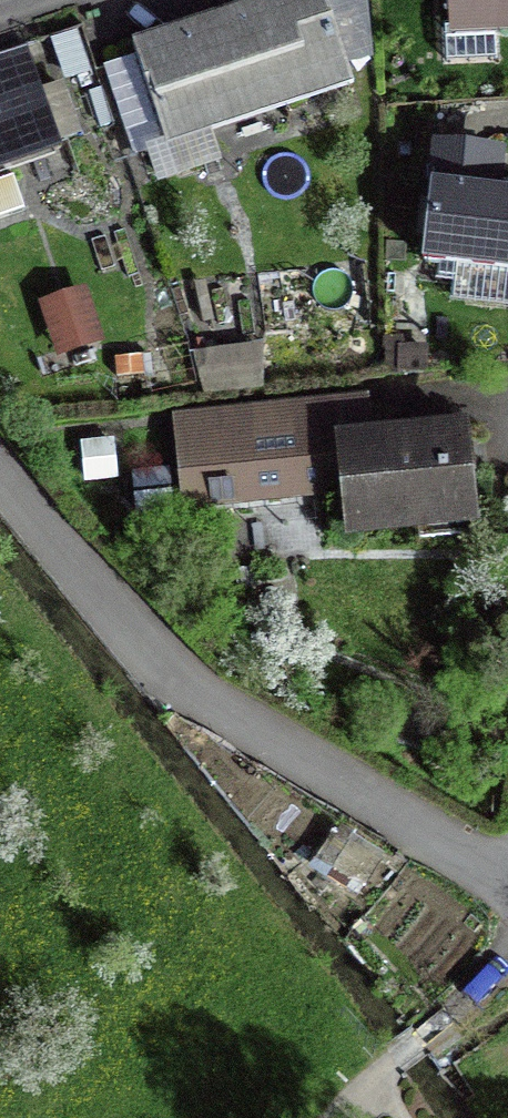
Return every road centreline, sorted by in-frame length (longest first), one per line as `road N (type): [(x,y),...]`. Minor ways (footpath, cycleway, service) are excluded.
road 1 (residential): [(507,867),(204,700),(0,470)]
road 2 (track): [(507,954),(343,1117)]

